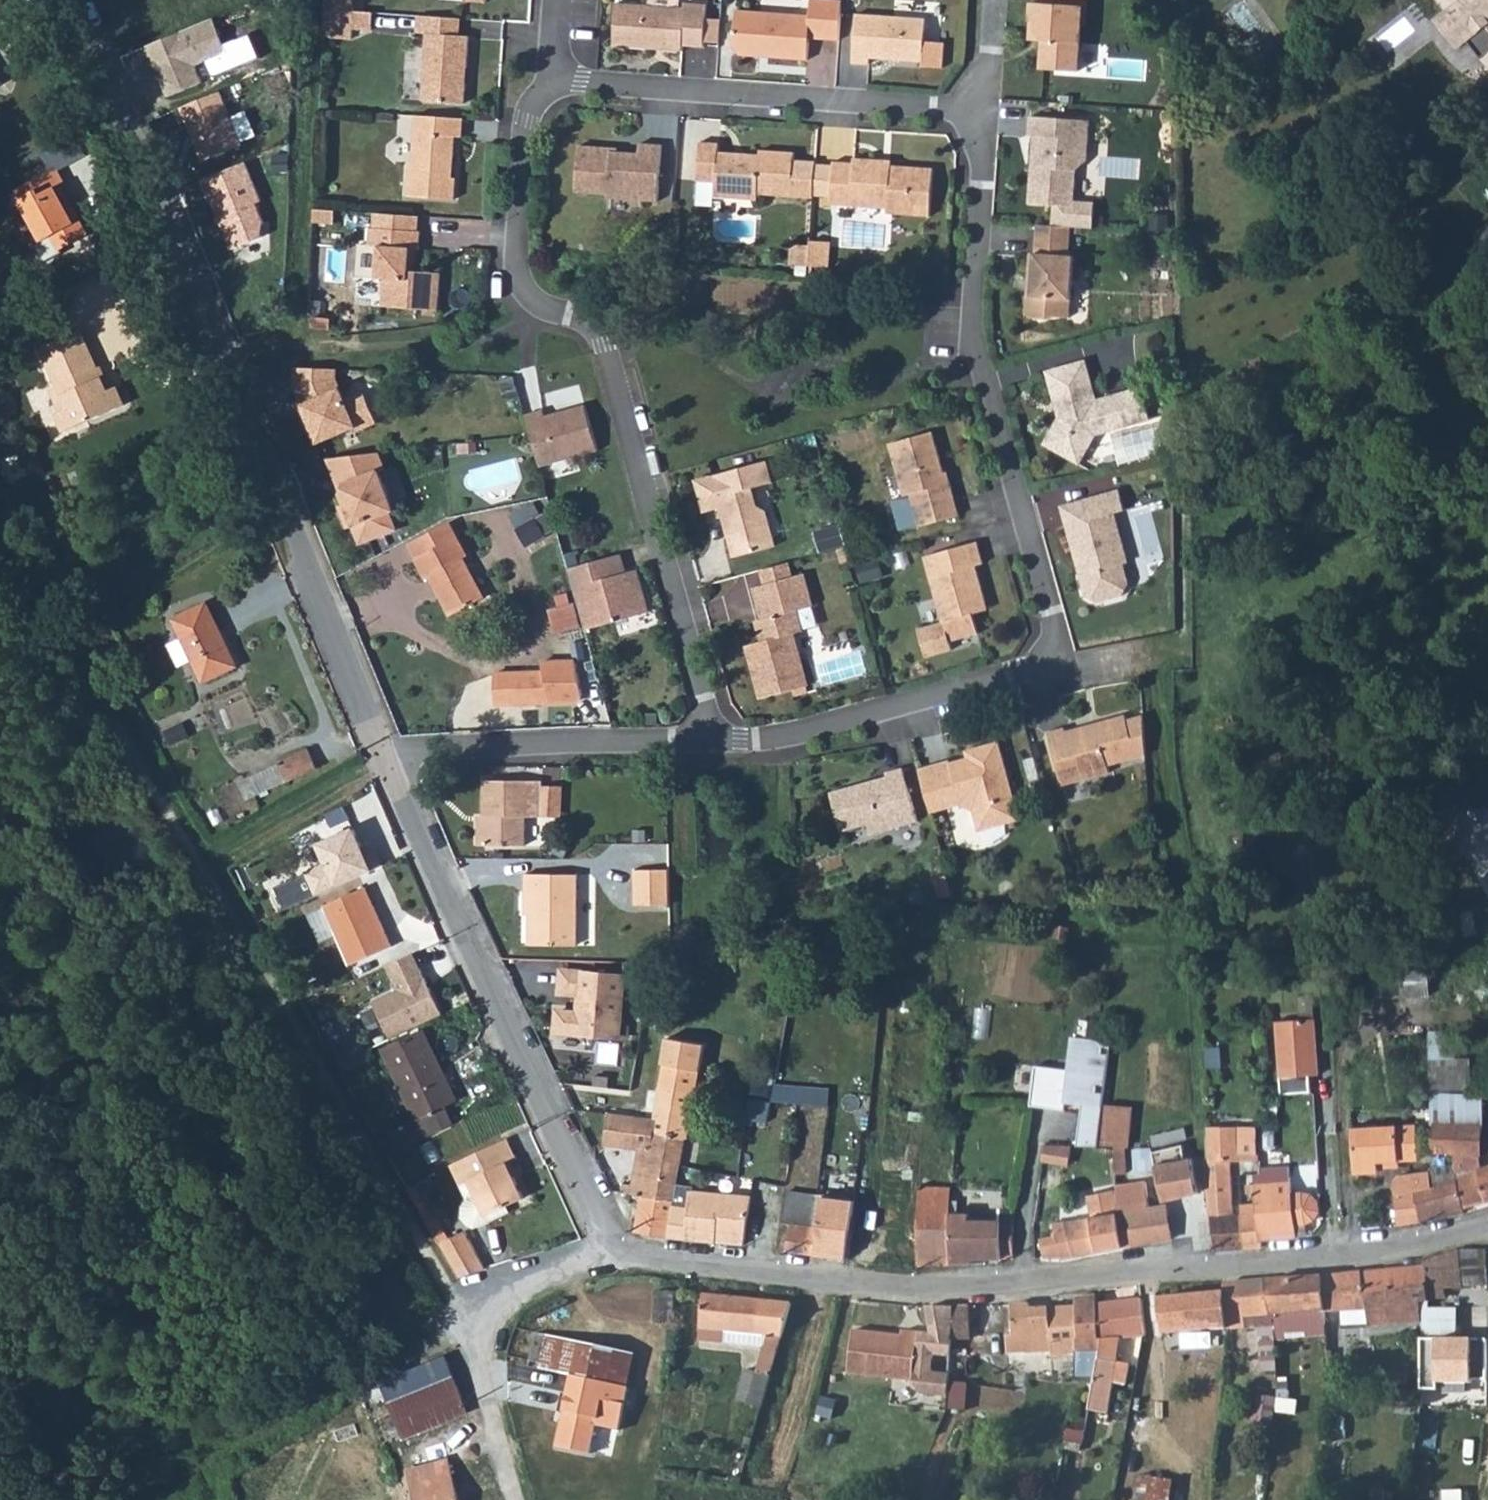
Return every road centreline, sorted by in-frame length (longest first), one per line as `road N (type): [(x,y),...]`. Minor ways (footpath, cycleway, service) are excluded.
road 1 (track): [(0,516),(469,1316)]
road 2 (residential): [(713,744),(782,737),(1051,658),(1057,638),(973,330),(987,116)]
road 3 (unclassified): [(609,1248),(635,1261),(821,1285),(978,1292),(1411,1245),(1487,1224)]
road 4 (residential): [(75,0),(386,757)]
road 5 (residential): [(555,85),(537,99),(520,147),(518,272),(537,300),(601,334),(713,744)]
road 6 (track): [(1051,658),(1085,667),(1152,655),(1196,994),(1195,1155)]
road 7 (residential): [(386,757),(609,1248)]
road 8 (residential): [(987,116),(581,80),(555,85)]
road 9 (track): [(469,1316),(160,1499)]
road 10 (residential): [(386,757),(603,741),(713,744)]
road 11 (track): [(203,868),(386,757)]

